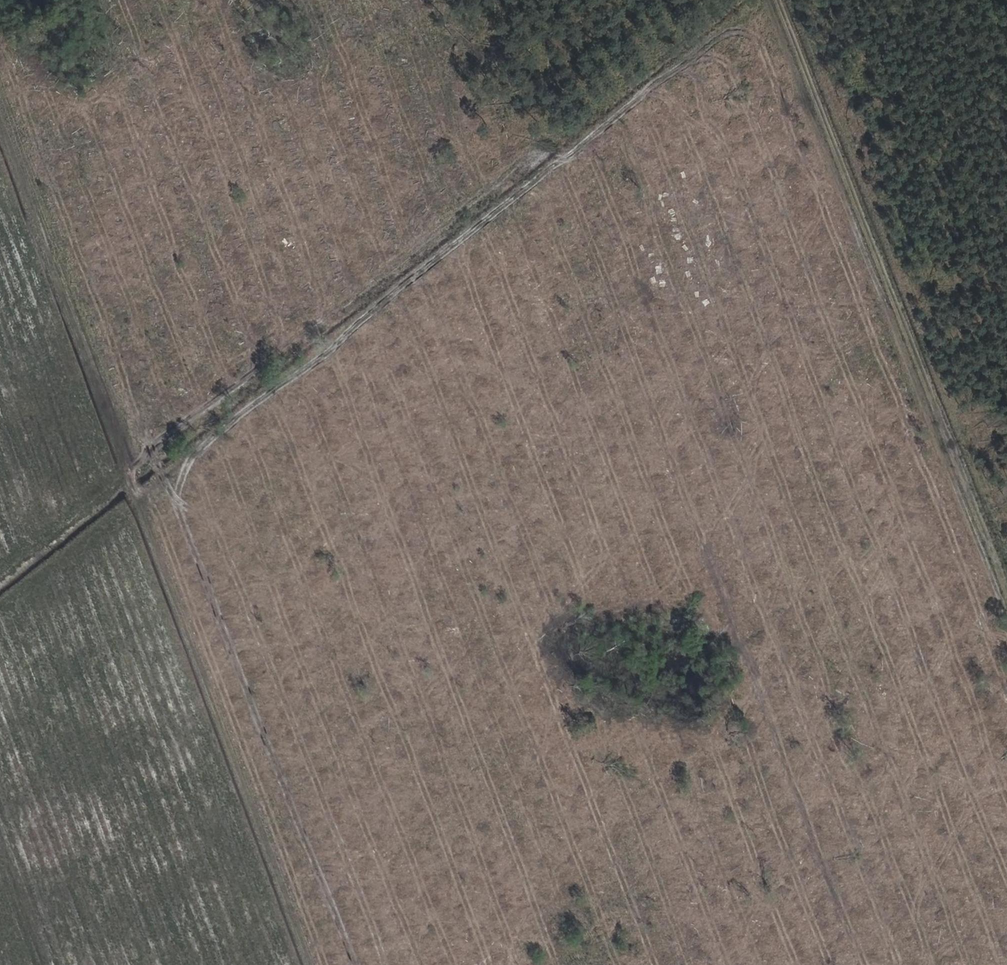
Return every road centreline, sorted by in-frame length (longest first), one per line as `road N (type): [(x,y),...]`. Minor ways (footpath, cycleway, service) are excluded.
road 1 (track): [(1006,582),(780,0)]
road 2 (track): [(0,117),(127,461)]

